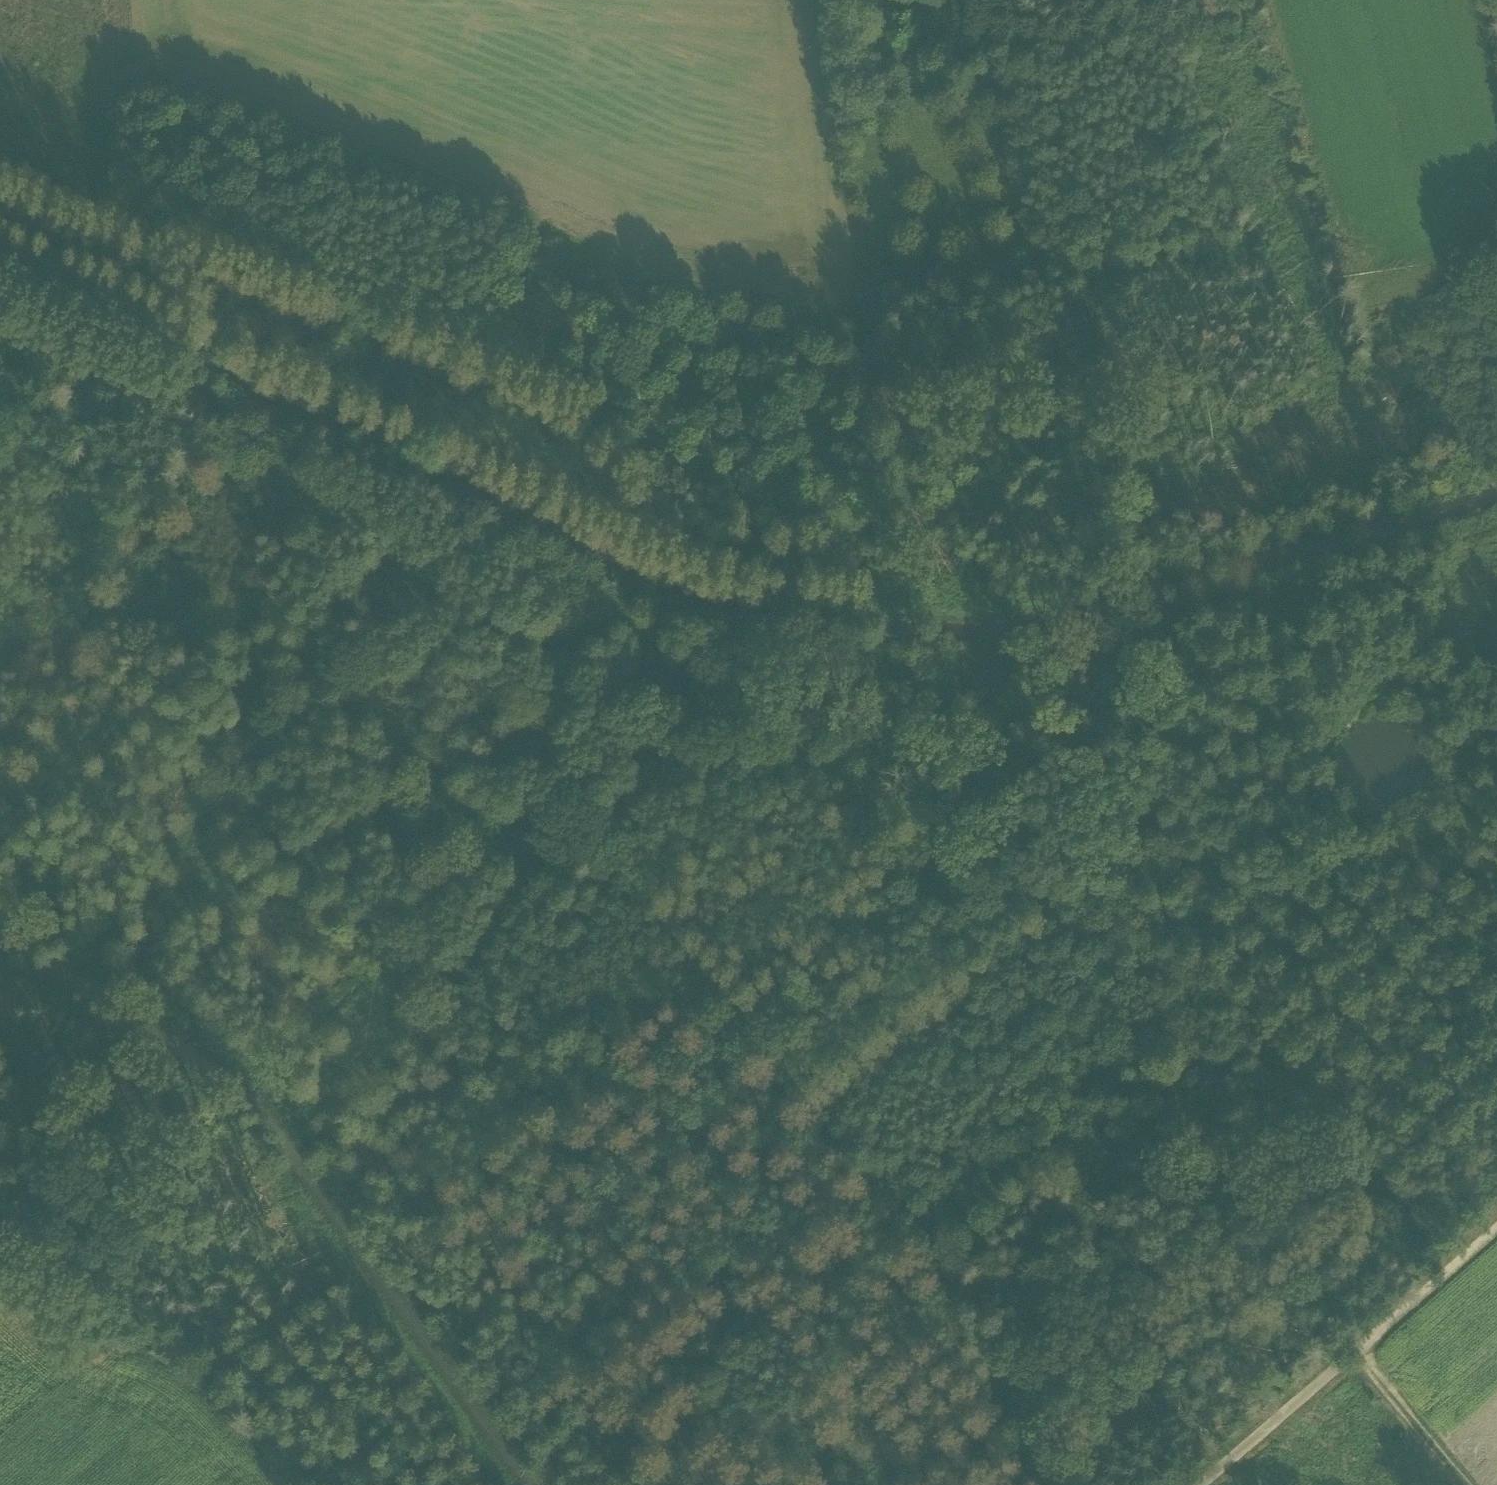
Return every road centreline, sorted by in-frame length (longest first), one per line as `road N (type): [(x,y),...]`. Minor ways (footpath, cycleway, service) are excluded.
road 1 (unclassified): [(1496,1230),(1203,1484)]
road 2 (track): [(1464,1484),(1356,1353)]

